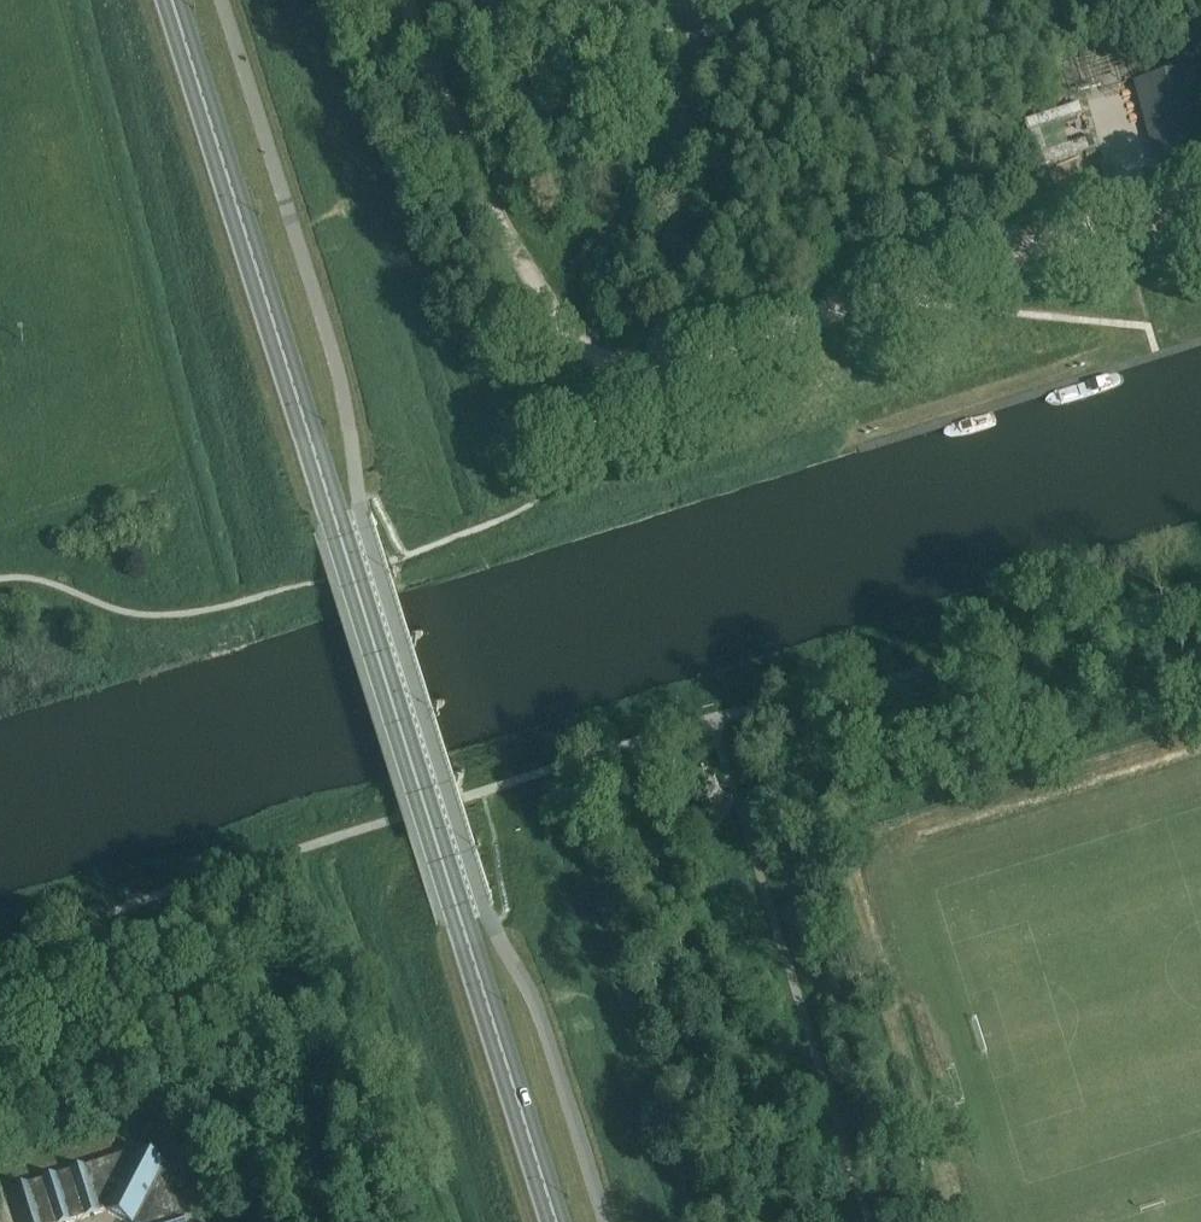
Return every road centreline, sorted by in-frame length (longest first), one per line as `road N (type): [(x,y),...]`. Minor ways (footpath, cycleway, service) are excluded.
road 1 (secondary): [(554,1221),(172,0)]

